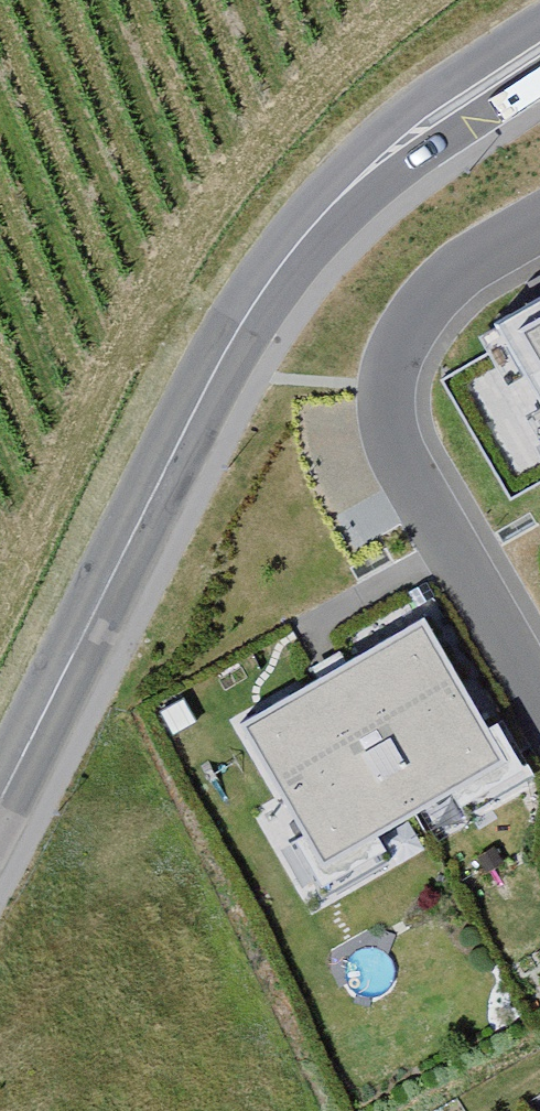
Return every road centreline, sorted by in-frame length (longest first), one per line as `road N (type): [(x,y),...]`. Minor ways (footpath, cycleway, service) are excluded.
road 1 (unclassified): [(539,49),(425,125),(346,192),(250,298),(0,793)]
road 2 (residential): [(539,234),(449,293),(369,372),(378,494),(539,770)]

